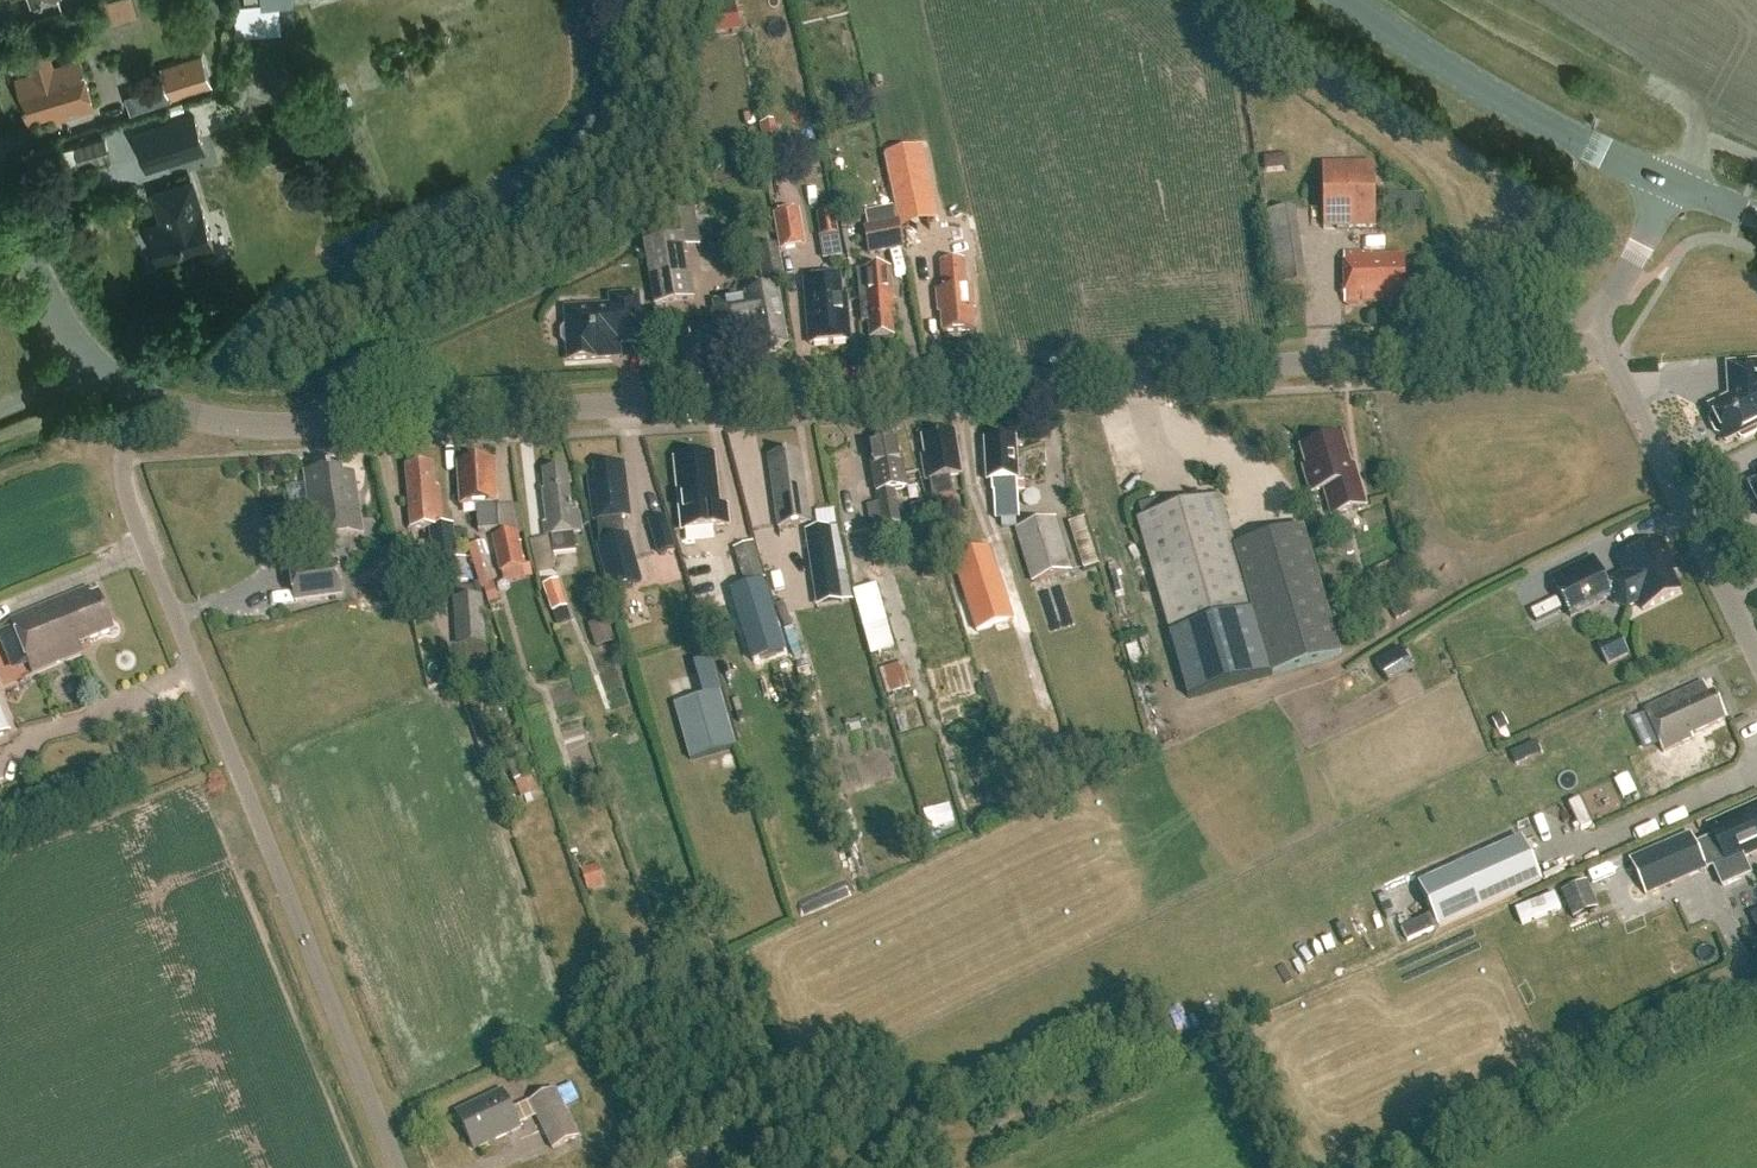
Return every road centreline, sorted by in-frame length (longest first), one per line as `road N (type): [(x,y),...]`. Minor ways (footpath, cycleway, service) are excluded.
road 1 (residential): [(143,402),(200,424),(276,427),(1512,349),(1589,322)]
road 2 (residential): [(401,1167),(119,472),(143,402)]
road 3 (primary): [(1670,186),(1479,90),(1340,0)]
road 4 (unclassified): [(1756,661),(1589,322)]
road 5 (residential): [(143,402),(83,350),(0,188)]
road 6 (unclassified): [(1589,322),(1616,288),(1670,186)]

